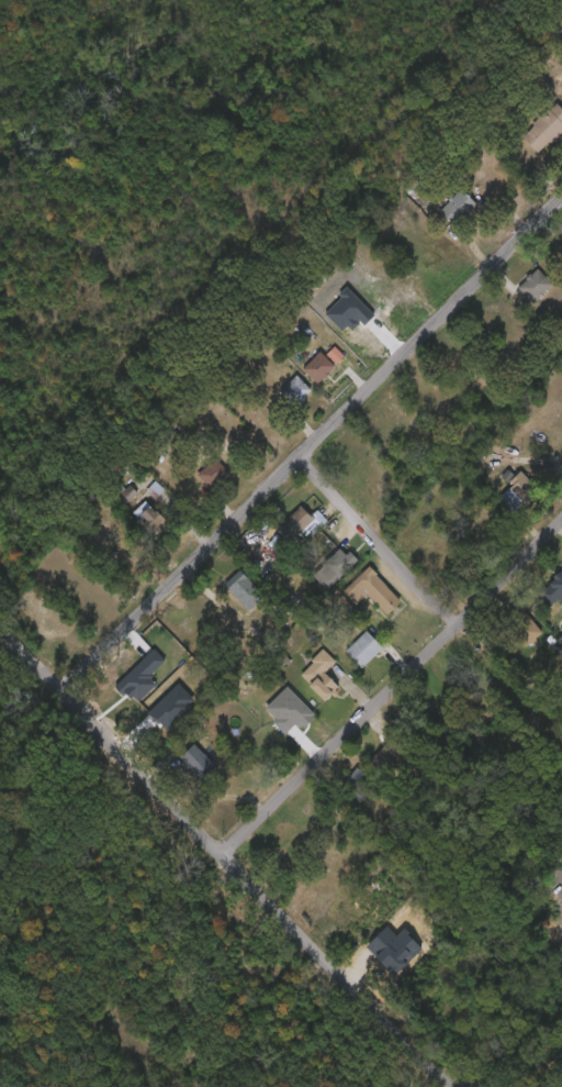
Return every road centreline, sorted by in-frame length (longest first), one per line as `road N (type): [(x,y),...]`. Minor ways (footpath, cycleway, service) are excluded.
road 1 (residential): [(561,198),(66,691)]
road 2 (residential): [(453,1083),(419,1058),(0,626)]
road 3 (residential): [(561,521),(224,853)]
road 4 (residential): [(561,690),(456,626),(299,457)]
road 5 (residential): [(561,1046),(498,1086),(453,1083)]

